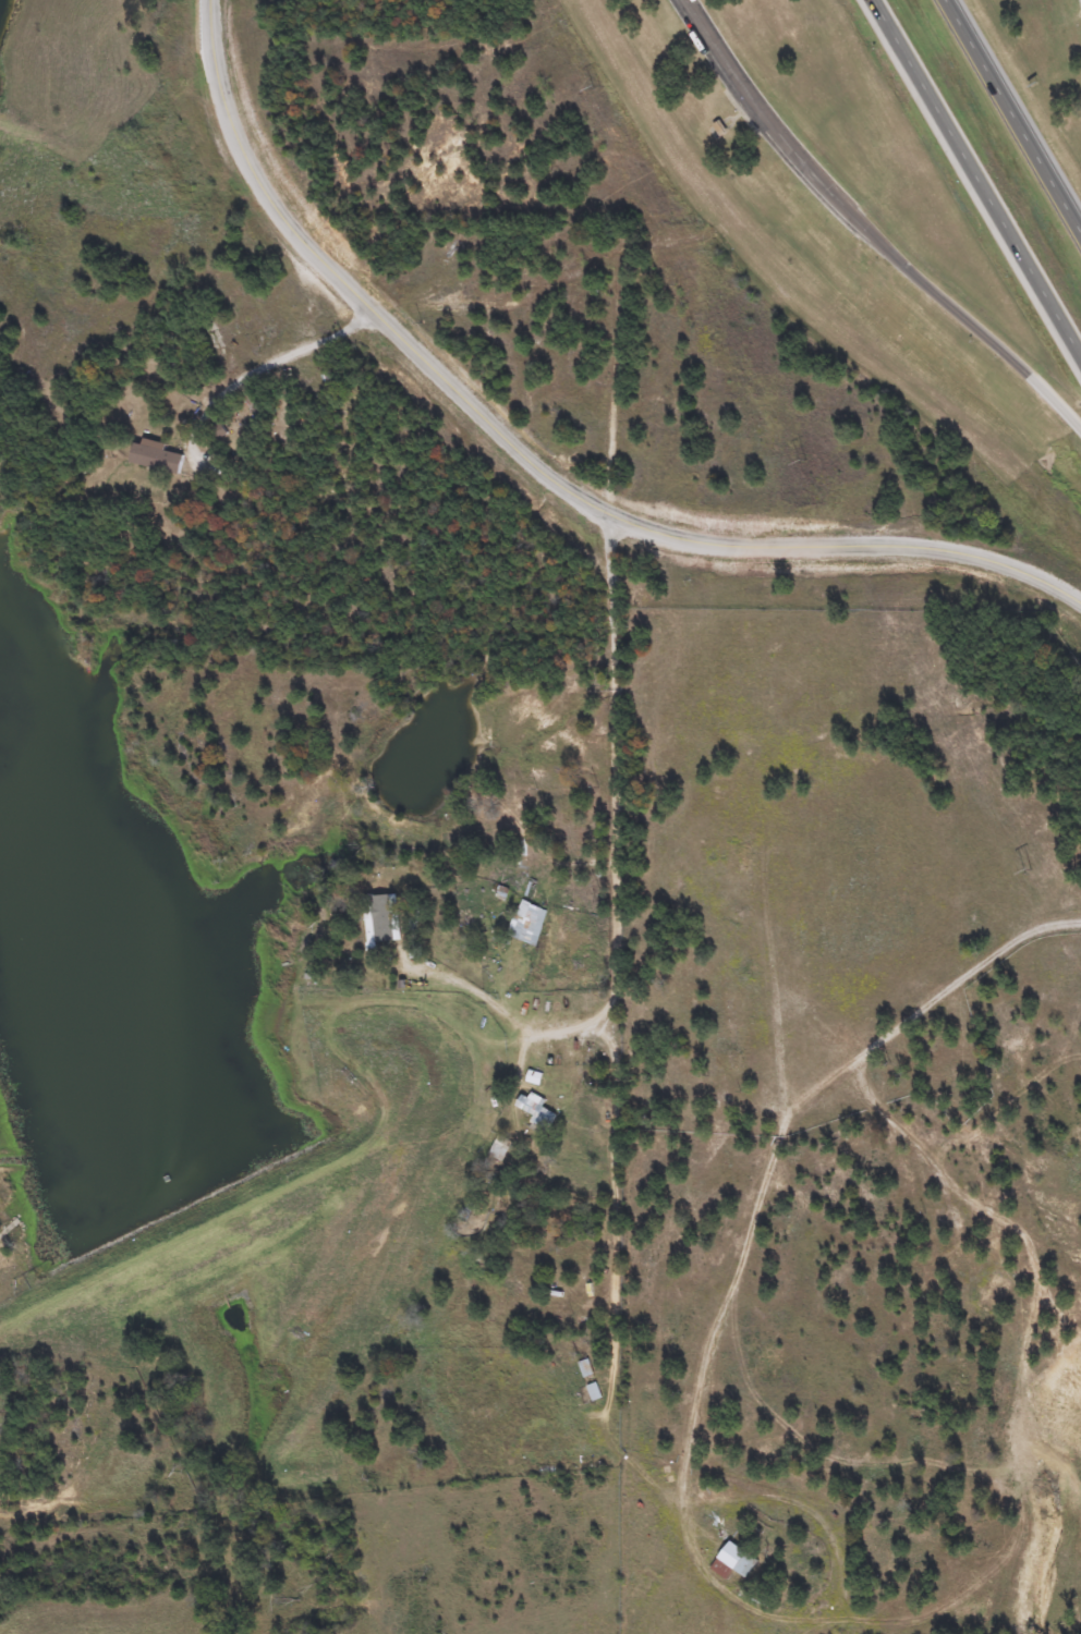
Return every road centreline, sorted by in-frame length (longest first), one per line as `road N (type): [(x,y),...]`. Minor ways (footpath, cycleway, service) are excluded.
road 1 (tertiary): [(209,0),(214,66),(228,118),(292,235),(540,471),(611,521),(740,546),(950,551),(1049,583),(1080,604)]
road 2 (motorway): [(872,0),(1080,355)]
road 3 (motorway): [(833,196),(1080,428)]
road 4 (motorway): [(1080,227),(949,0)]

